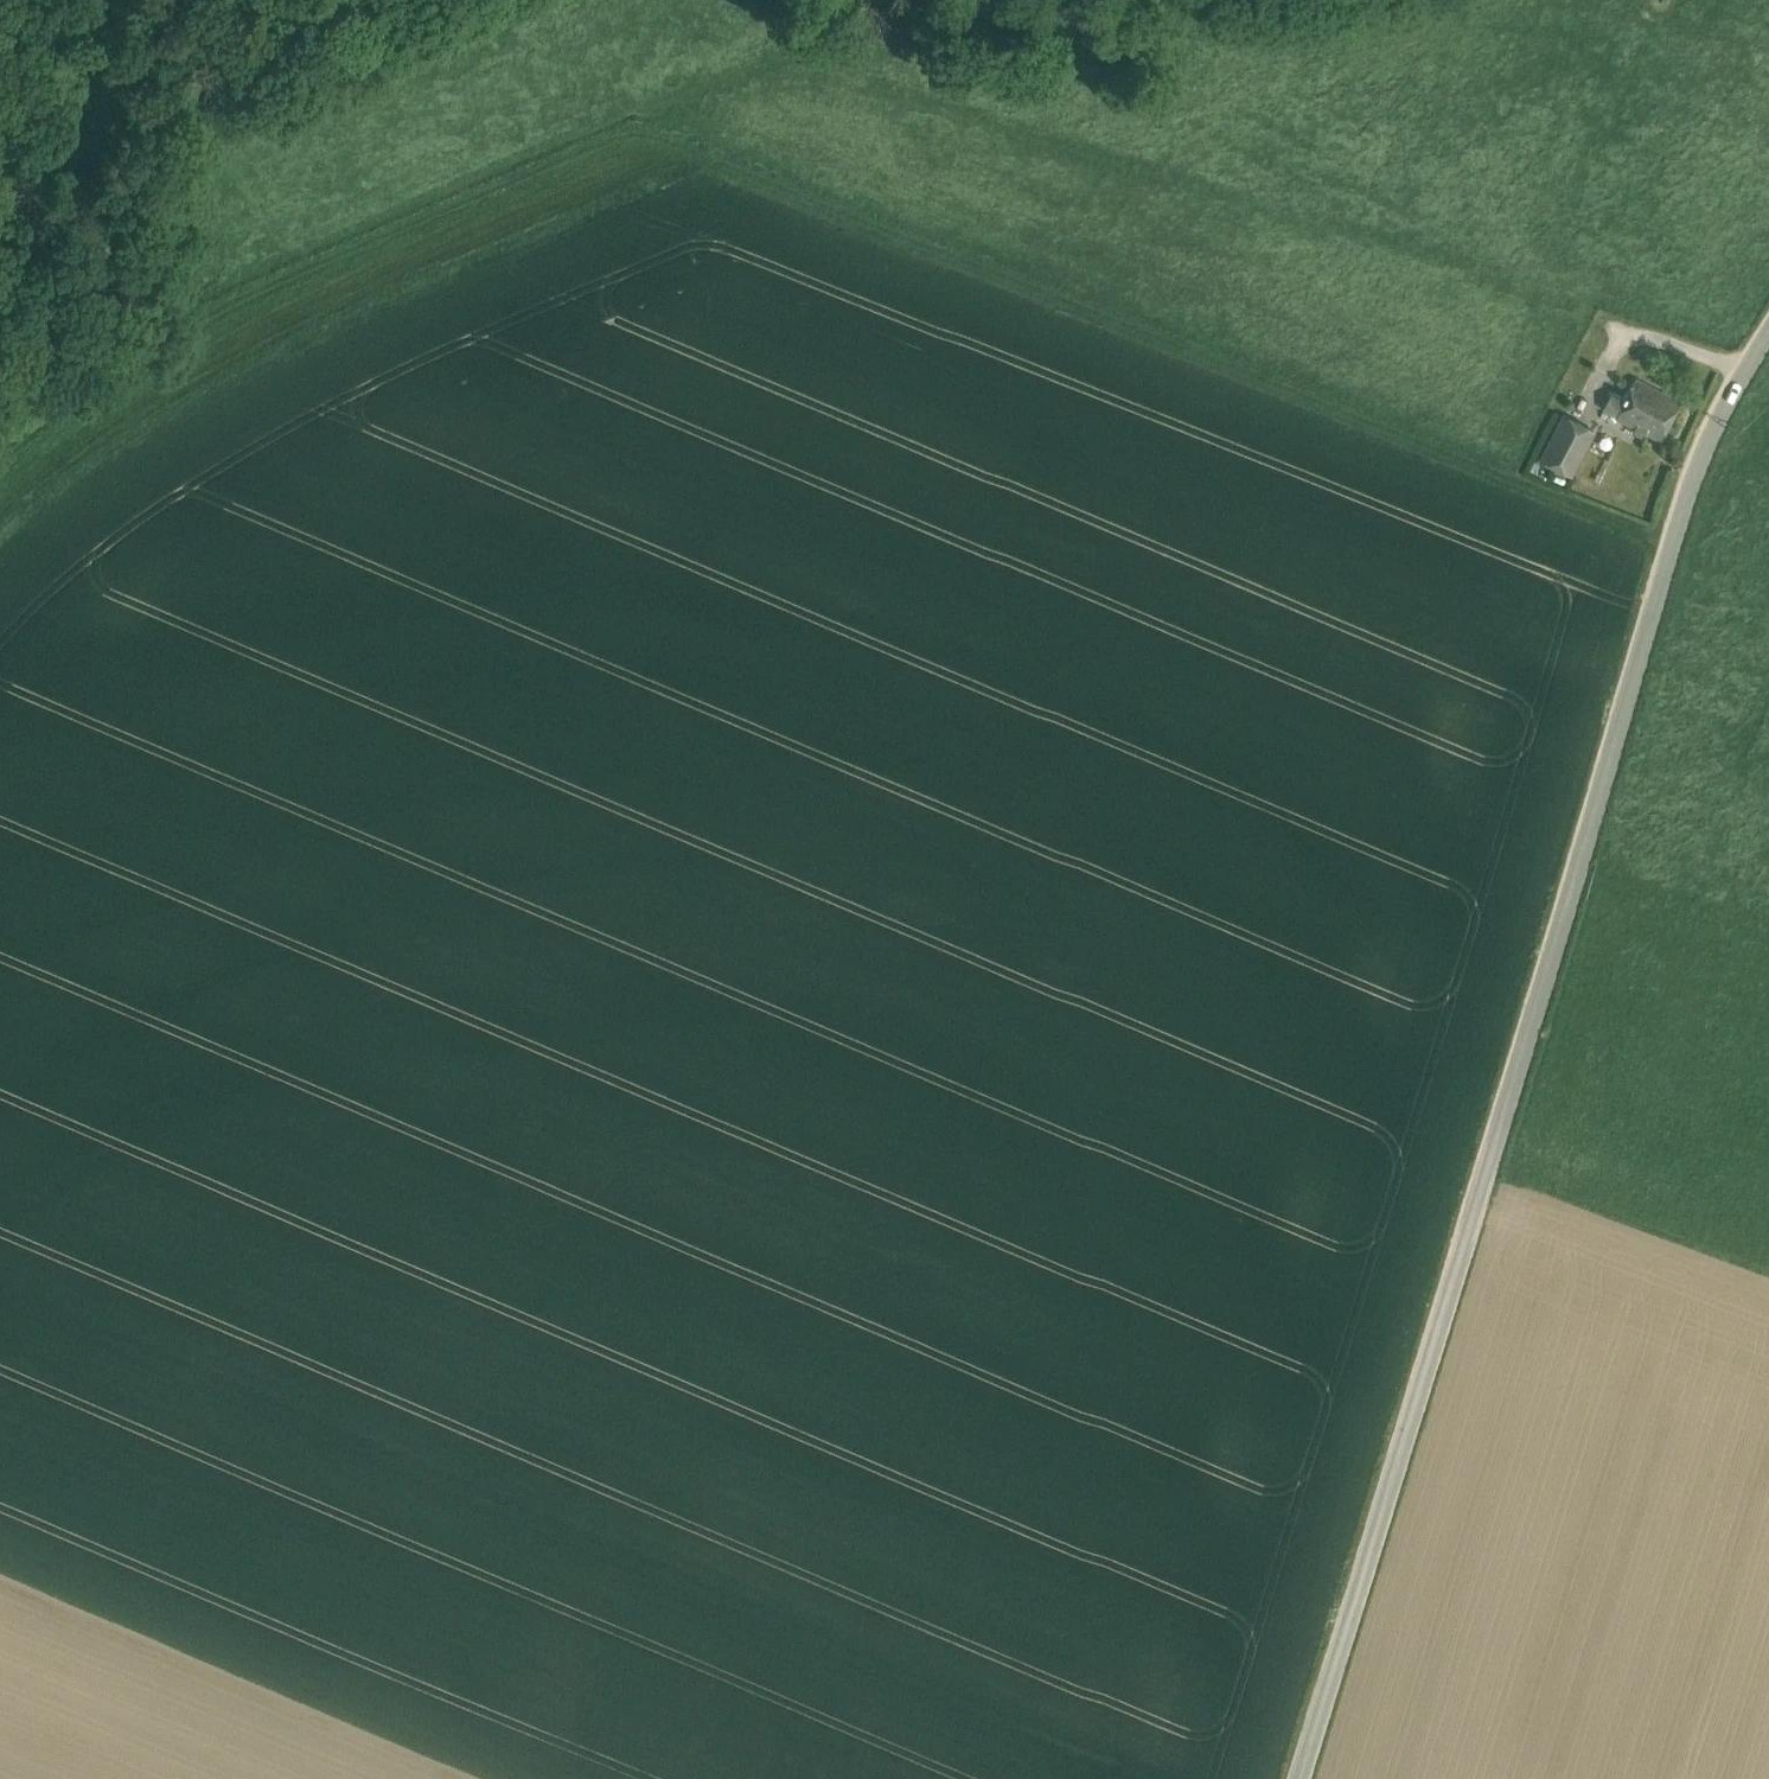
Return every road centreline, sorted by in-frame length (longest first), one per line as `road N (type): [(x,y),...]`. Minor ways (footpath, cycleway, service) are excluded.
road 1 (track): [(236,301),(638,132),(1673,543)]
road 2 (unclassified): [(1300,1778),(1686,501),(1714,426),(1768,332)]

